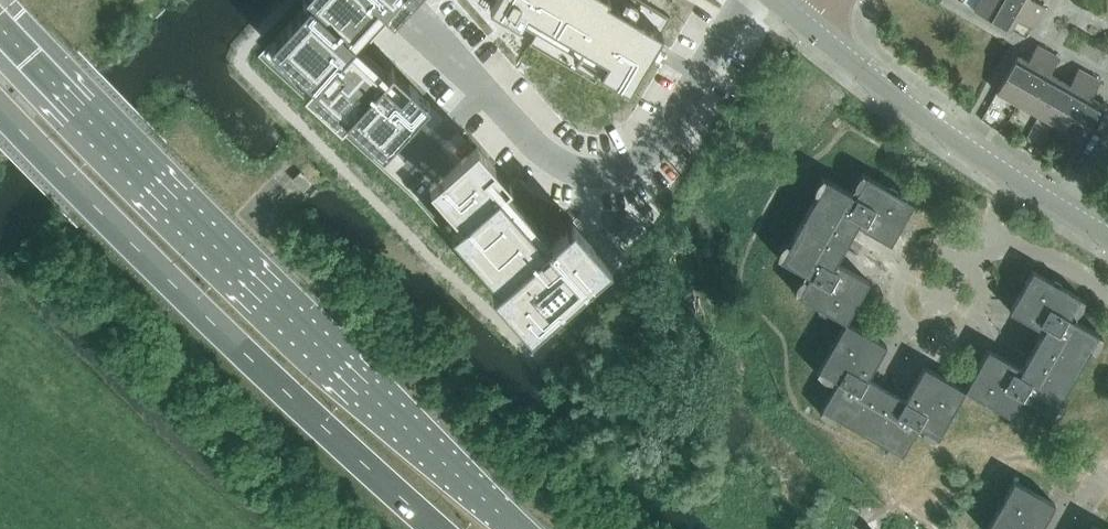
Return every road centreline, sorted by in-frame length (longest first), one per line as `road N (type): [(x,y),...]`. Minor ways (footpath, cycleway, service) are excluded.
road 1 (trunk): [(520,528),(299,328),(0,27)]
road 2 (trunk): [(0,109),(434,528)]
road 3 (tertiary): [(1061,210),(906,104),(814,25)]

